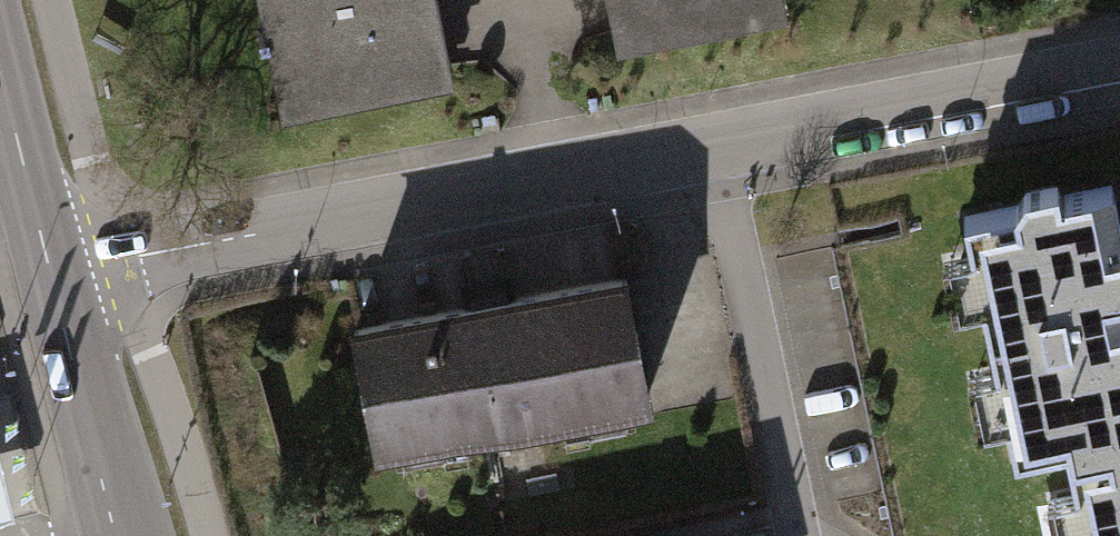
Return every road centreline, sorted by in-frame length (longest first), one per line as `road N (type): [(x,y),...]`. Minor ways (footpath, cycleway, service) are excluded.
road 1 (residential): [(716,144),(55,280)]
road 2 (residential): [(1119,69),(716,144)]
road 3 (residential): [(799,535),(716,144)]
road 4 (primary): [(55,280),(126,535)]
road 5 (primary): [(0,60),(55,280)]

